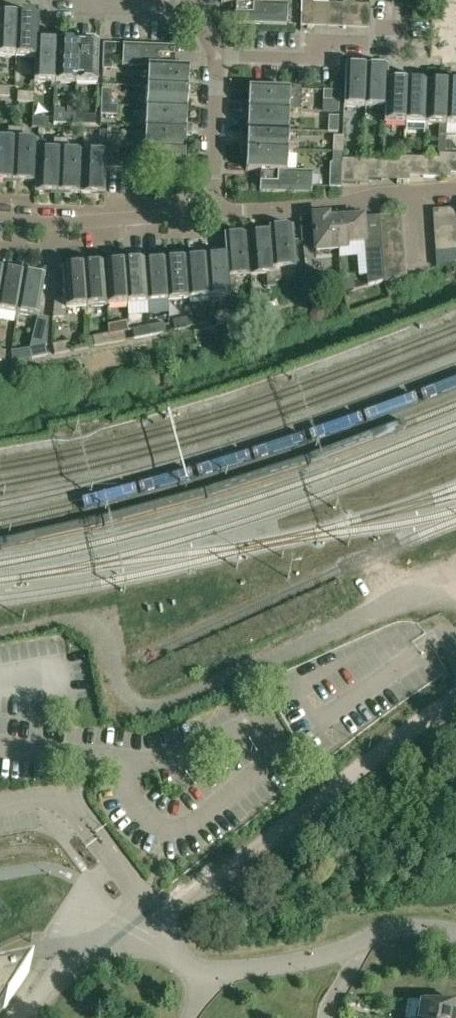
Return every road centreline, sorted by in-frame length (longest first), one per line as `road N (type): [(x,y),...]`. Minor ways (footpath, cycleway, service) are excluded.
road 1 (residential): [(151,913),(183,965),(207,973),(315,961),(381,934),(455,933)]
road 2 (residential): [(214,216),(455,191)]
road 3 (residential): [(0,220),(214,216)]
road 4 (residential): [(214,216),(216,55)]
road 5 (residential): [(372,42),(311,57),(216,55)]

